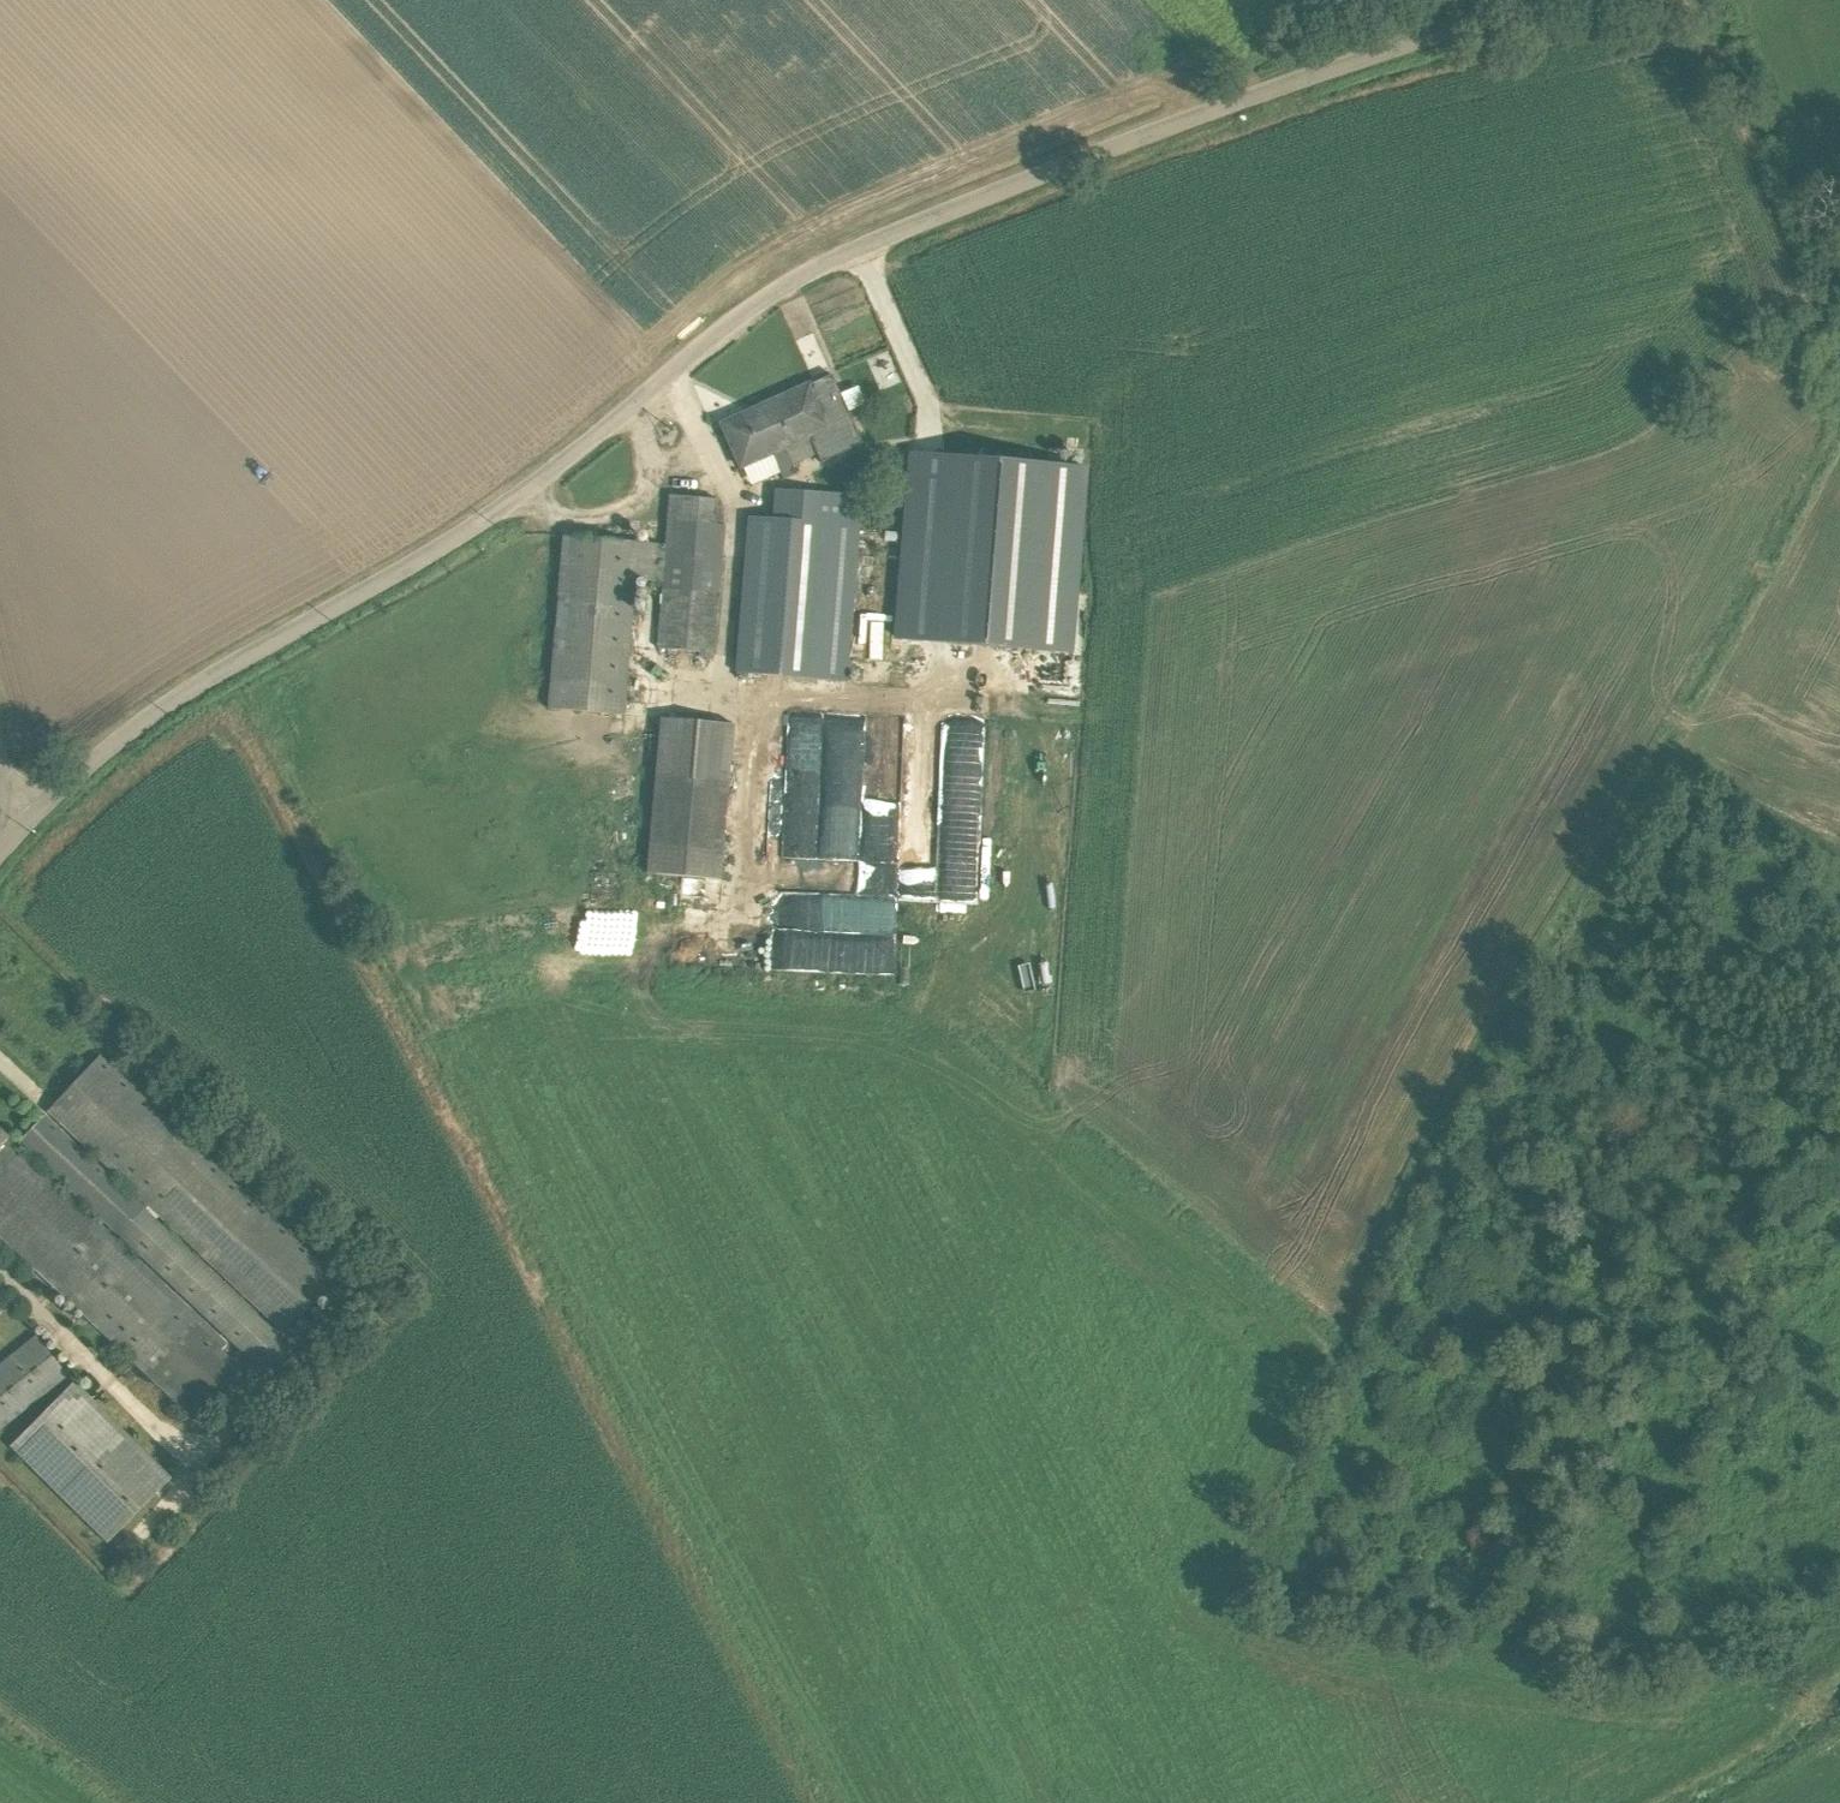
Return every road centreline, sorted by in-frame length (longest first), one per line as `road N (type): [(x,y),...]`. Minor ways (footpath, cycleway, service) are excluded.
road 1 (unclassified): [(1545,0),(1222,107),(888,233),(798,276),(546,476),(175,699),(20,826)]

